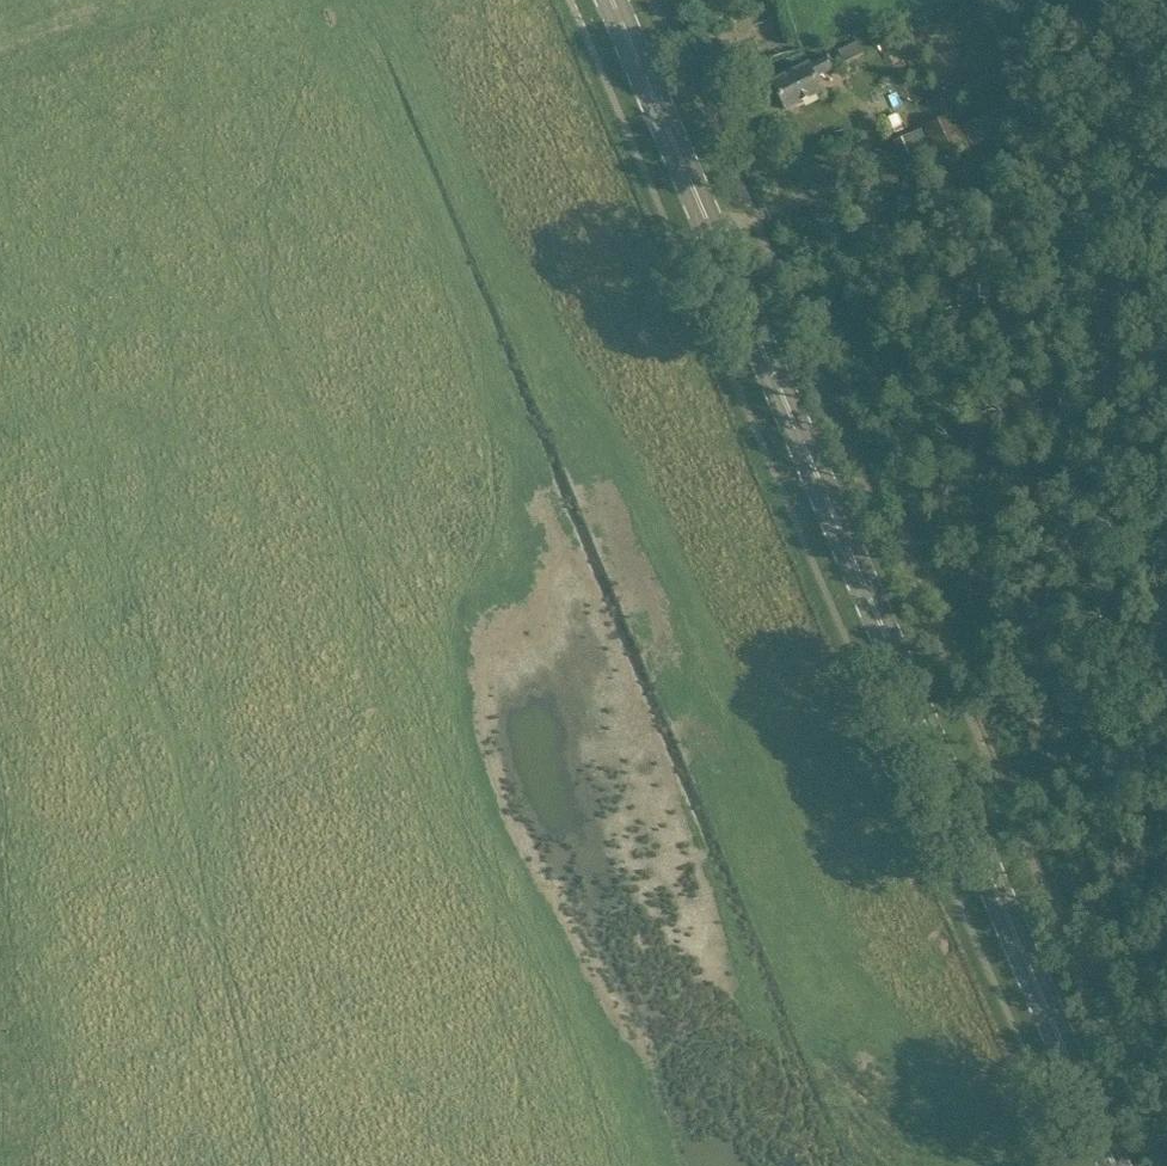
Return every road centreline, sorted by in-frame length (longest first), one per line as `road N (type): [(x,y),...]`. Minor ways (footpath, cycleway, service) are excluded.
road 1 (primary): [(1114,1165),(612,0)]

